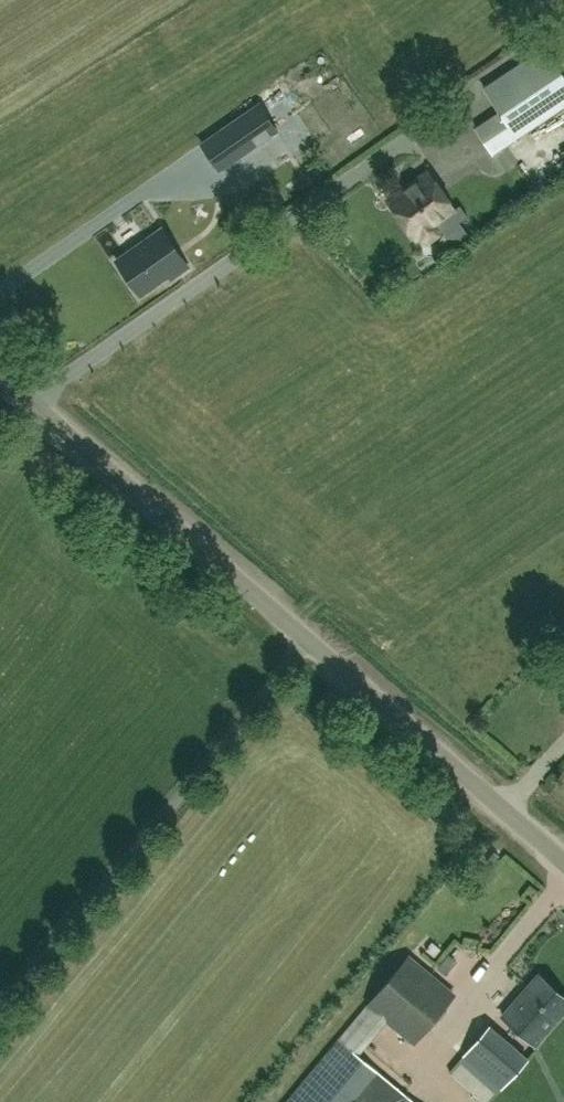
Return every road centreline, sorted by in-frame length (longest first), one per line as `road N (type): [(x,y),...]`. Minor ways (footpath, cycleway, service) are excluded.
road 1 (unclassified): [(563,861),(0,372)]

